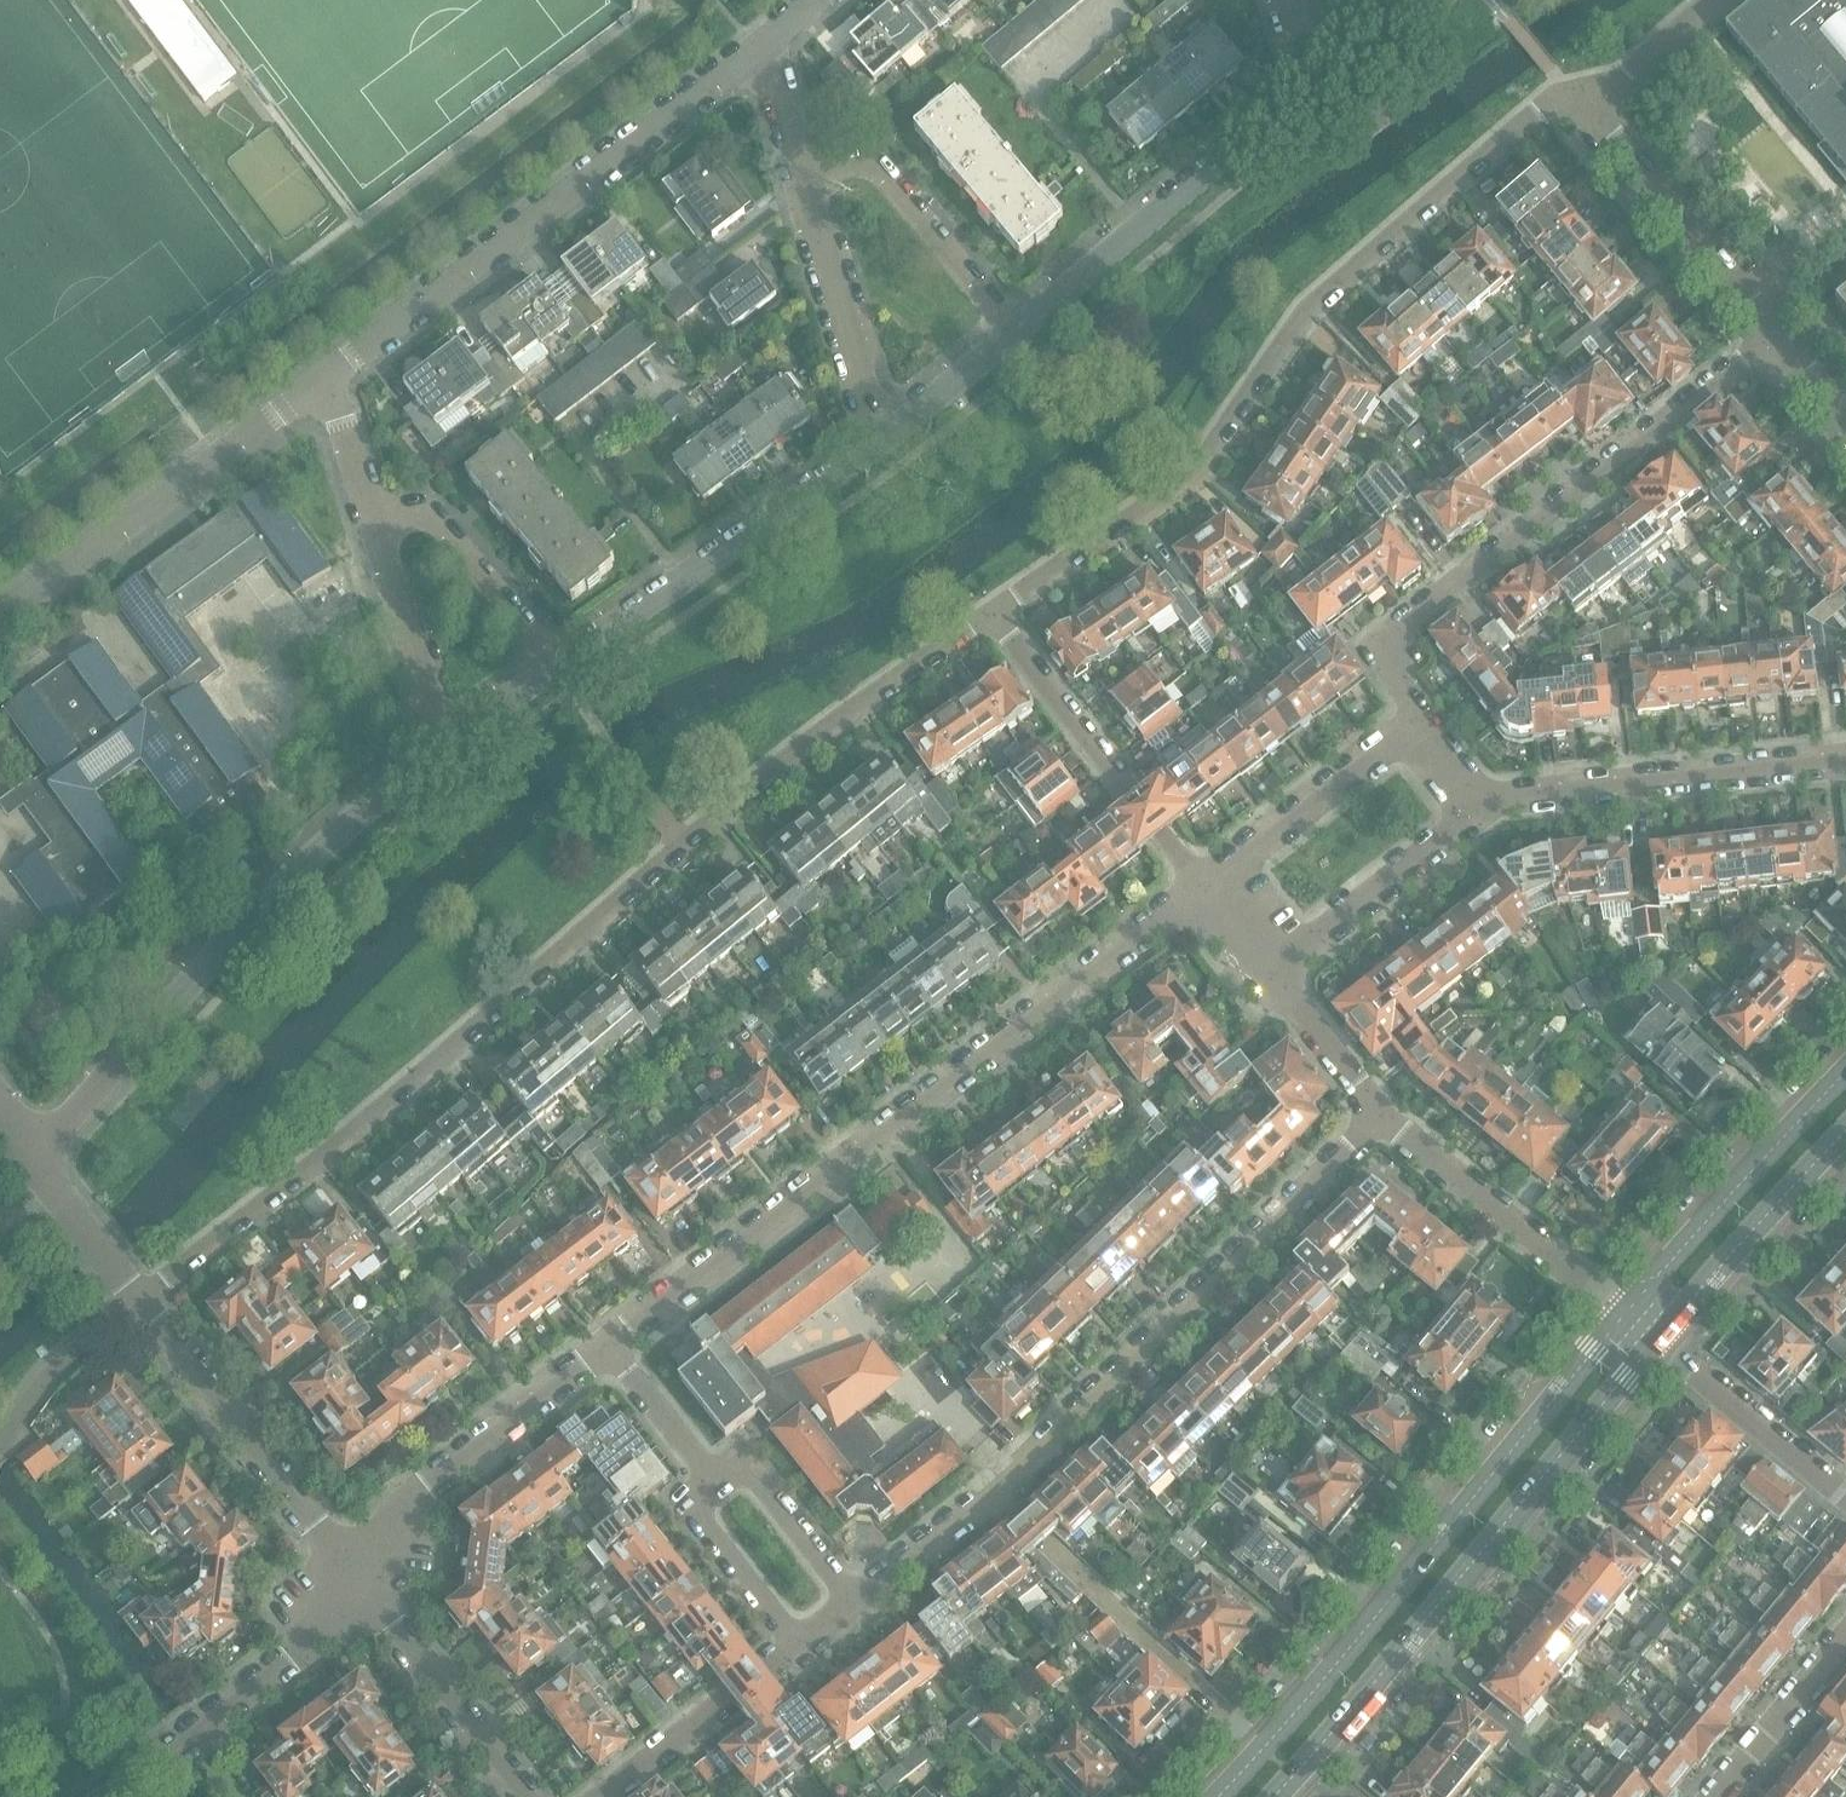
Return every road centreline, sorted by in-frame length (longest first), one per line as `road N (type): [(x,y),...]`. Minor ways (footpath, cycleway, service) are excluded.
road 1 (residential): [(138,1301),(451,1051),(785,760),(992,613)]
road 2 (residential): [(992,613),(1196,471),(1305,310),(1536,109),(1570,91)]
road 3 (residential): [(607,1346),(1202,888)]
road 4 (residential): [(1774,333),(1381,640),(1412,699),(1410,732)]
road 5 (tertiary): [(1272,1796),(1657,1340)]
road 6 (residential): [(32,1158),(259,912),(360,813),(443,747)]
road 7 (tertiary): [(1624,1314),(1263,1749)]
road 8 (residential): [(322,385),(756,47)]
road 9 (residential): [(996,1491),(1378,1115)]
road 10 (residential): [(0,617),(322,385)]
road 11 (residential): [(1013,333),(1308,82)]
road 12 (residential): [(558,665),(876,445)]
road 13 (residential): [(1473,815),(1511,794),(1845,758)]
road 14 (residential): [(1263,1749),(996,1491)]
road 15 (residential): [(354,1576),(138,1301)]
road 16 (residential): [(1202,888),(992,613)]
road 17 (residential): [(354,1576),(417,1493),(607,1346)]
road 18 (residential): [(111,1796),(287,1663),(354,1576)]
road 19 (tertiary): [(1845,1072),(1624,1314)]
road 20 (residential): [(1774,333),(1570,91)]
road 21 (residential): [(1624,1314),(1378,1115)]
road 22 (residential): [(1013,333),(881,168),(856,161),(799,173)]
road 23 (residential): [(876,445),(799,173)]
road 24 (residential): [(526,1796),(354,1576)]
road 25 (tertiary): [(1657,1340),(1845,1136)]
road 26 (residential): [(1410,732),(1202,888)]
road 27 (residential): [(1271,971),(1473,815)]
road 28 (residential): [(558,665),(434,516),(376,526)]
road 29 (residential): [(601,1796),(797,1642)]
road 30 (residential): [(1845,1498),(1657,1340)]
road 31 (residential): [(443,747),(376,526)]
road 32 (residential): [(853,1601),(748,1469),(708,1476)]
road 33 (residential): [(1715,1796),(1845,1639)]
road 34 (residential): [(708,1476),(695,1506),(797,1642)]
road 35 (residential): [(8,1431),(52,1370),(138,1301)]
road 36 (residential): [(853,1601),(996,1491)]
road 37 (residential): [(1378,1115),(1271,971)]
road 38 (residential): [(138,1301),(32,1158)]
road 39 (residential): [(876,445),(1013,333)]
road 40 (residential): [(1570,91),(1623,76),(1714,0)]
road 41 (residential): [(708,1476),(607,1346)]
road 42 (residential): [(376,526),(322,385)]
road 43 (residential): [(443,747),(558,665)]
road 44 (residential): [(799,173),(773,69),(756,47)]
road 45 (residential): [(1308,82),(1404,0)]

